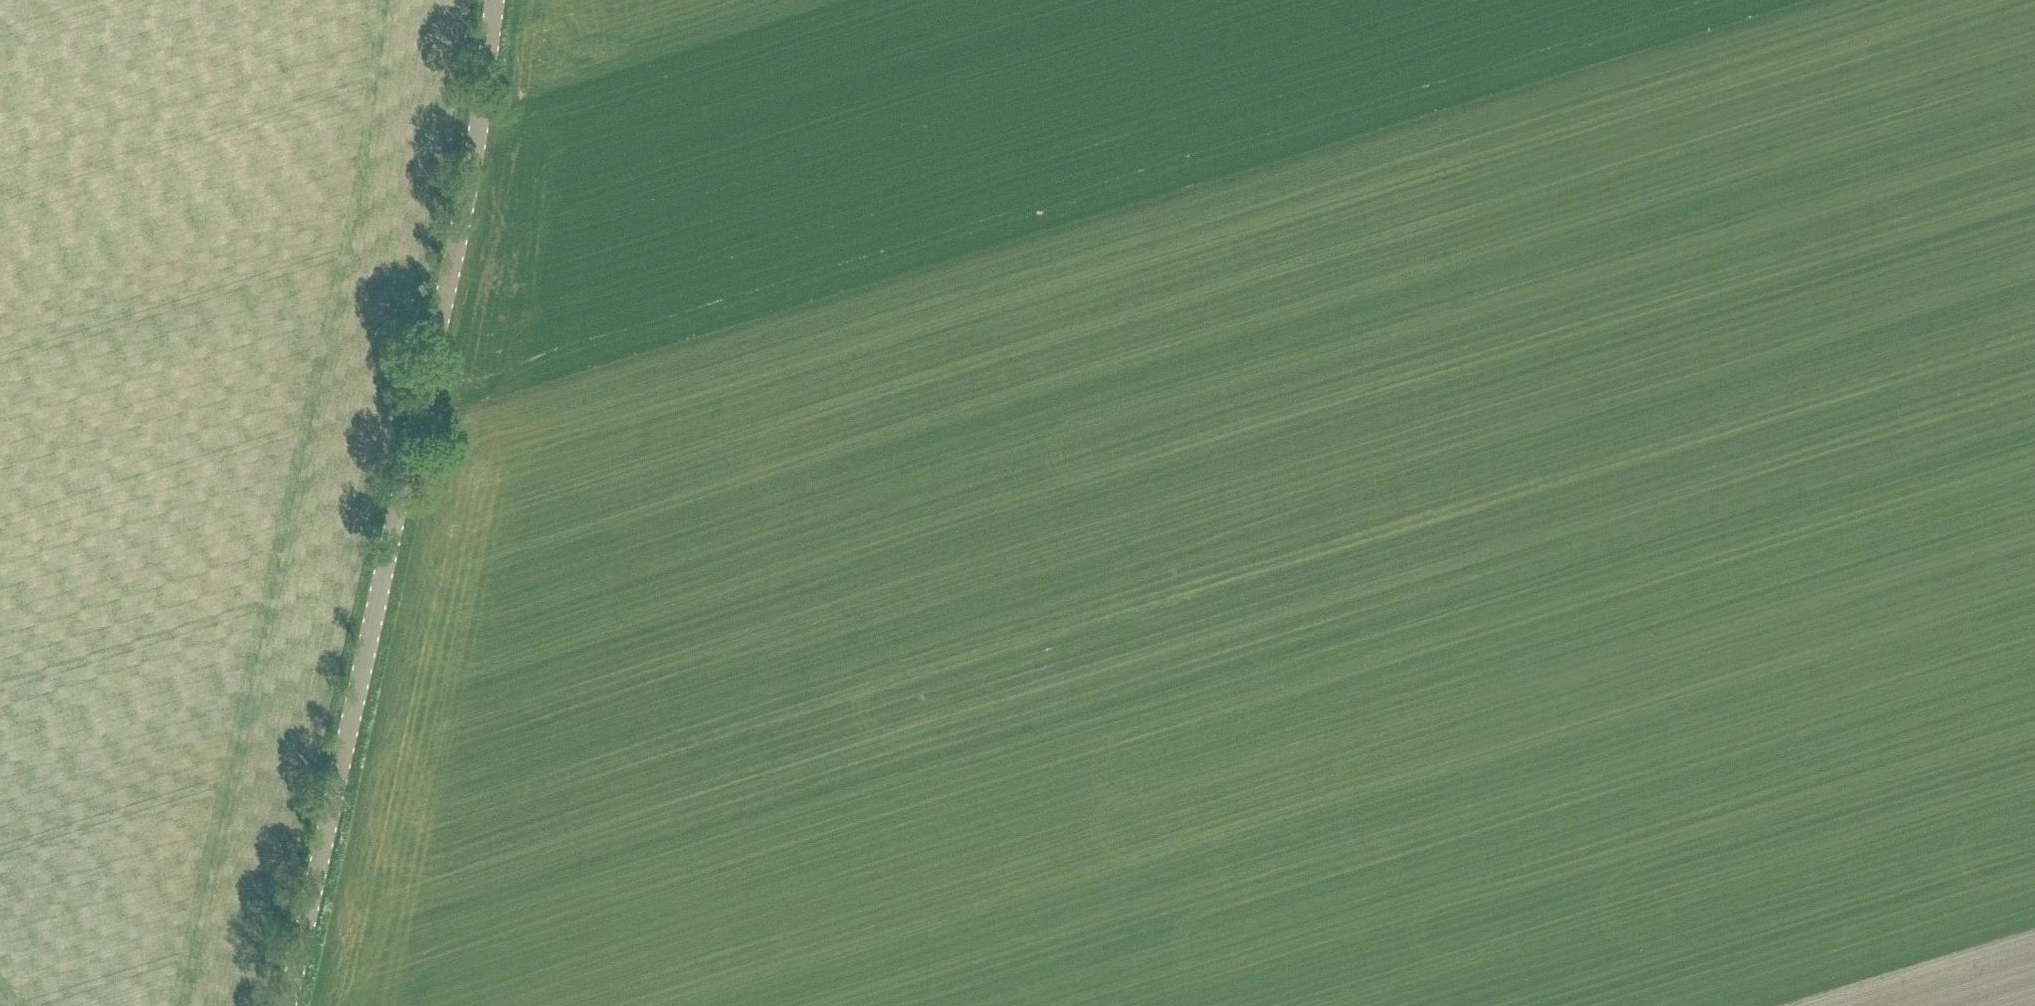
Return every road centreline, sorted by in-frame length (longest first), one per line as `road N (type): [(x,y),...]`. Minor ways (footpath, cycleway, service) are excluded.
road 1 (tertiary): [(280,1005),(424,391),(476,135),(494,0)]

